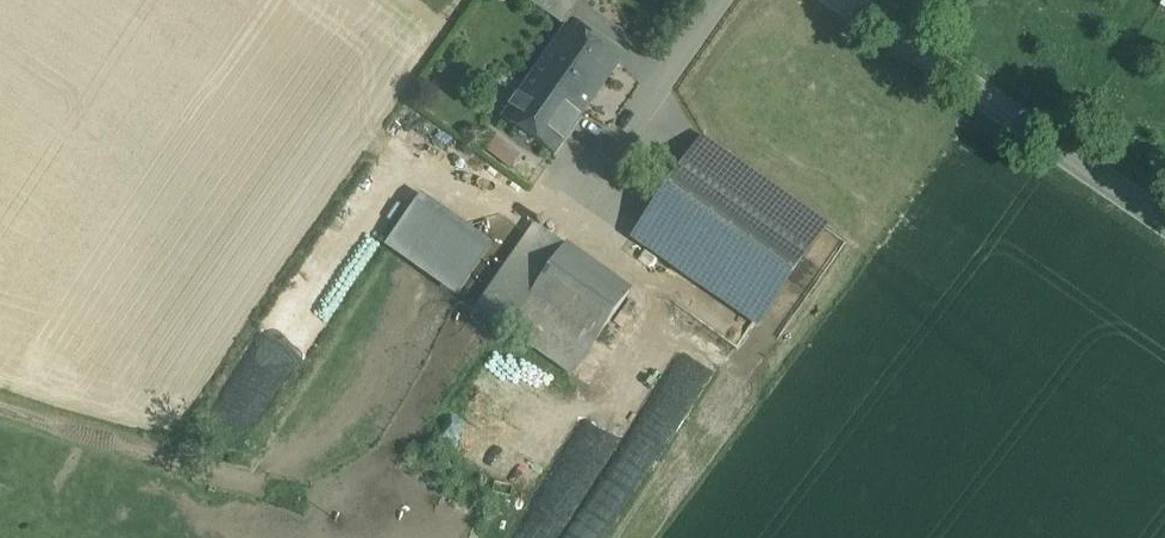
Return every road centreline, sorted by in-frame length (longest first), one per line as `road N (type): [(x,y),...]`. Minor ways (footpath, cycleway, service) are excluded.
road 1 (secondary): [(842,0),(1164,221)]

